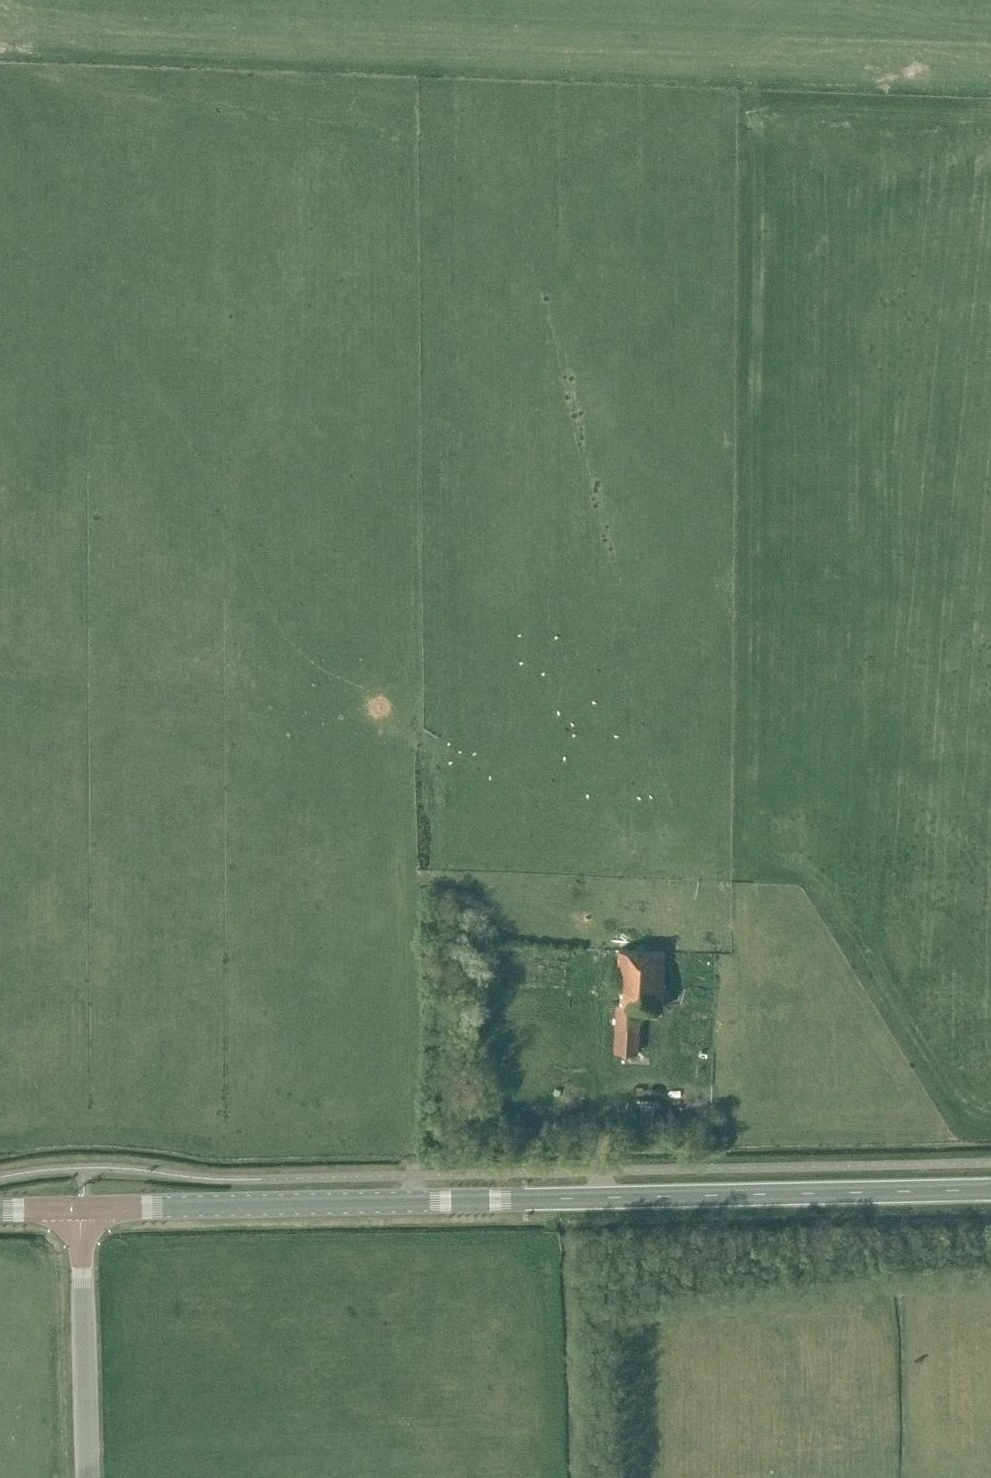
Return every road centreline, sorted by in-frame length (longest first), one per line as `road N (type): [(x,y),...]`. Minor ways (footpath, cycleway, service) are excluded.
road 1 (secondary): [(90,1206),(990,1185)]
road 2 (unclassified): [(97,1477),(90,1206)]

